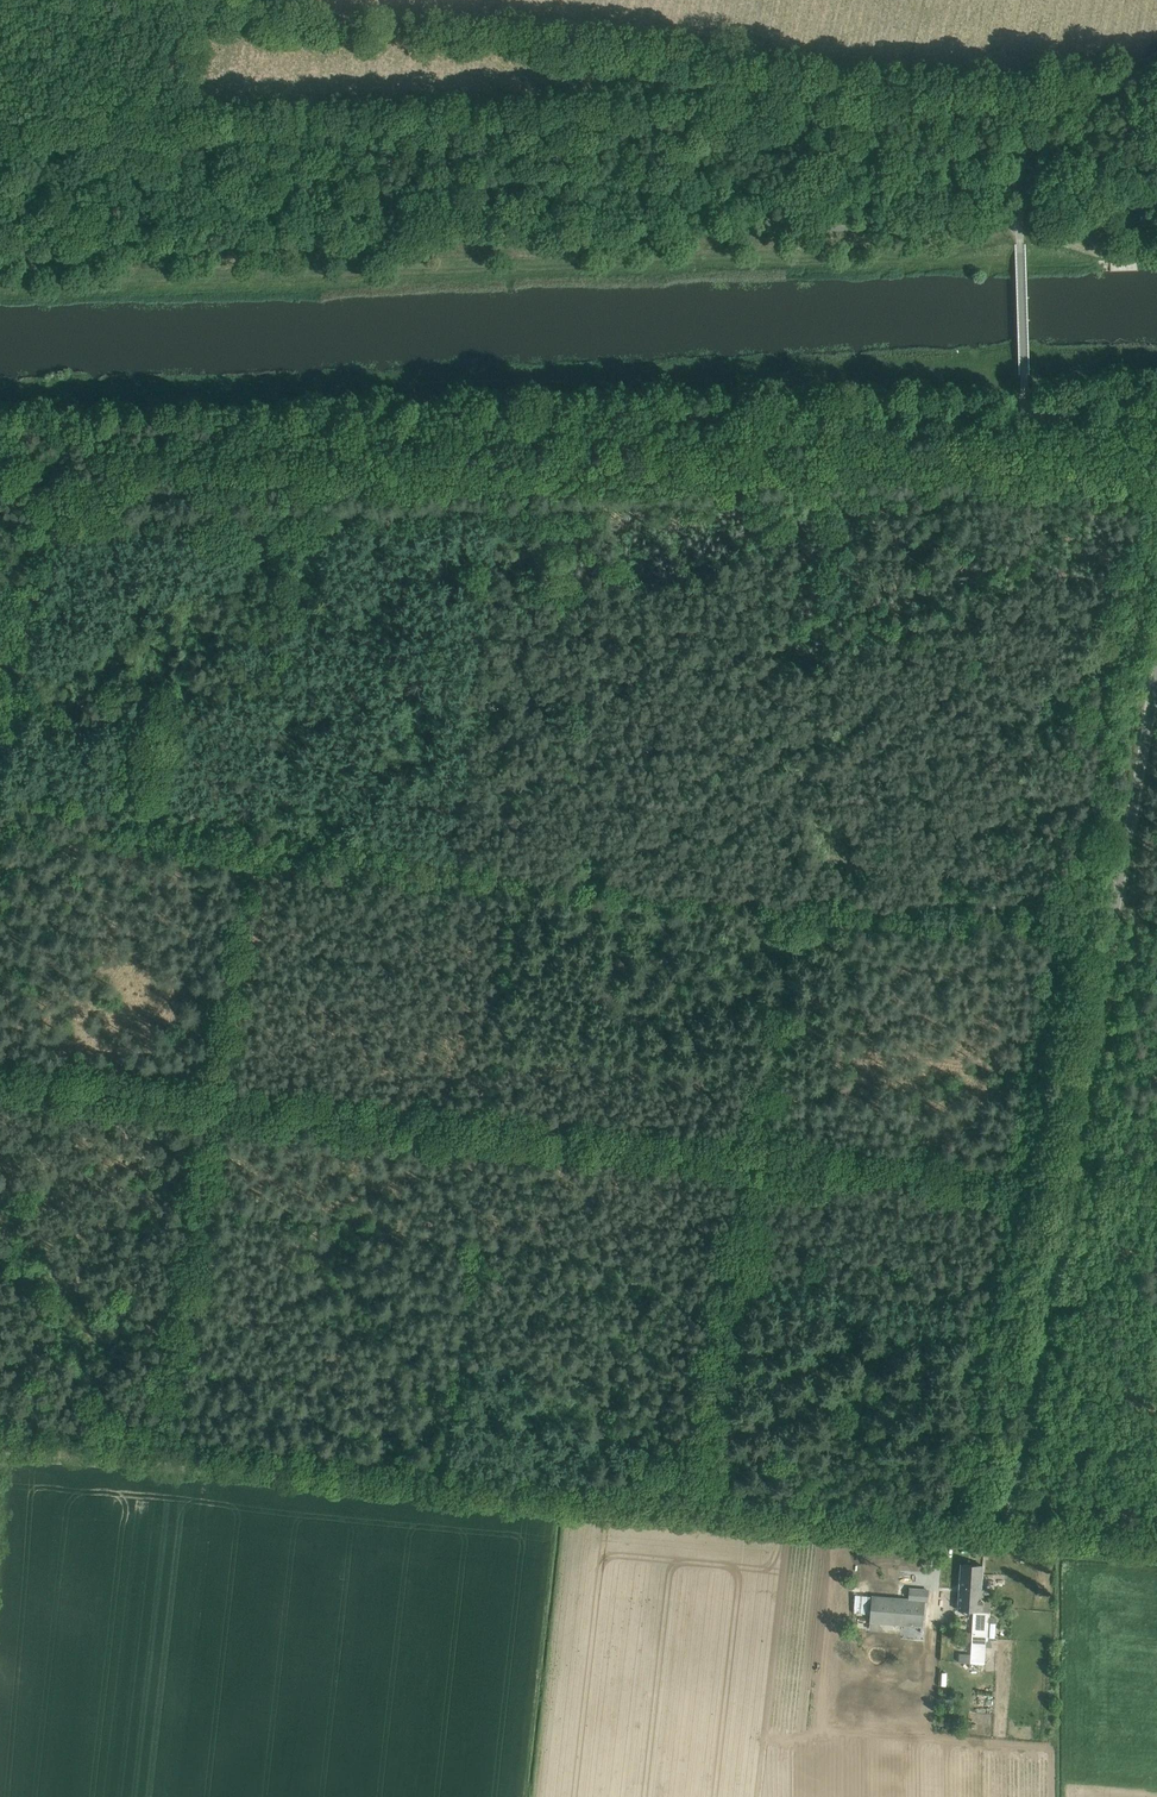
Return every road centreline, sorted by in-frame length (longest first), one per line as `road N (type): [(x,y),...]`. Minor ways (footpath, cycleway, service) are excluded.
road 1 (track): [(1028,424),(0,451)]
road 2 (unclassified): [(1008,1543),(1156,653)]
road 3 (unclassified): [(1156,423),(1028,424),(1018,180),(1044,121),(1075,97),(1156,64)]
road 4 (unclassified): [(1008,1543),(843,1528)]
road 5 (track): [(843,1528),(686,1512)]
road 6 (unclassified): [(1156,1555),(1008,1543)]

